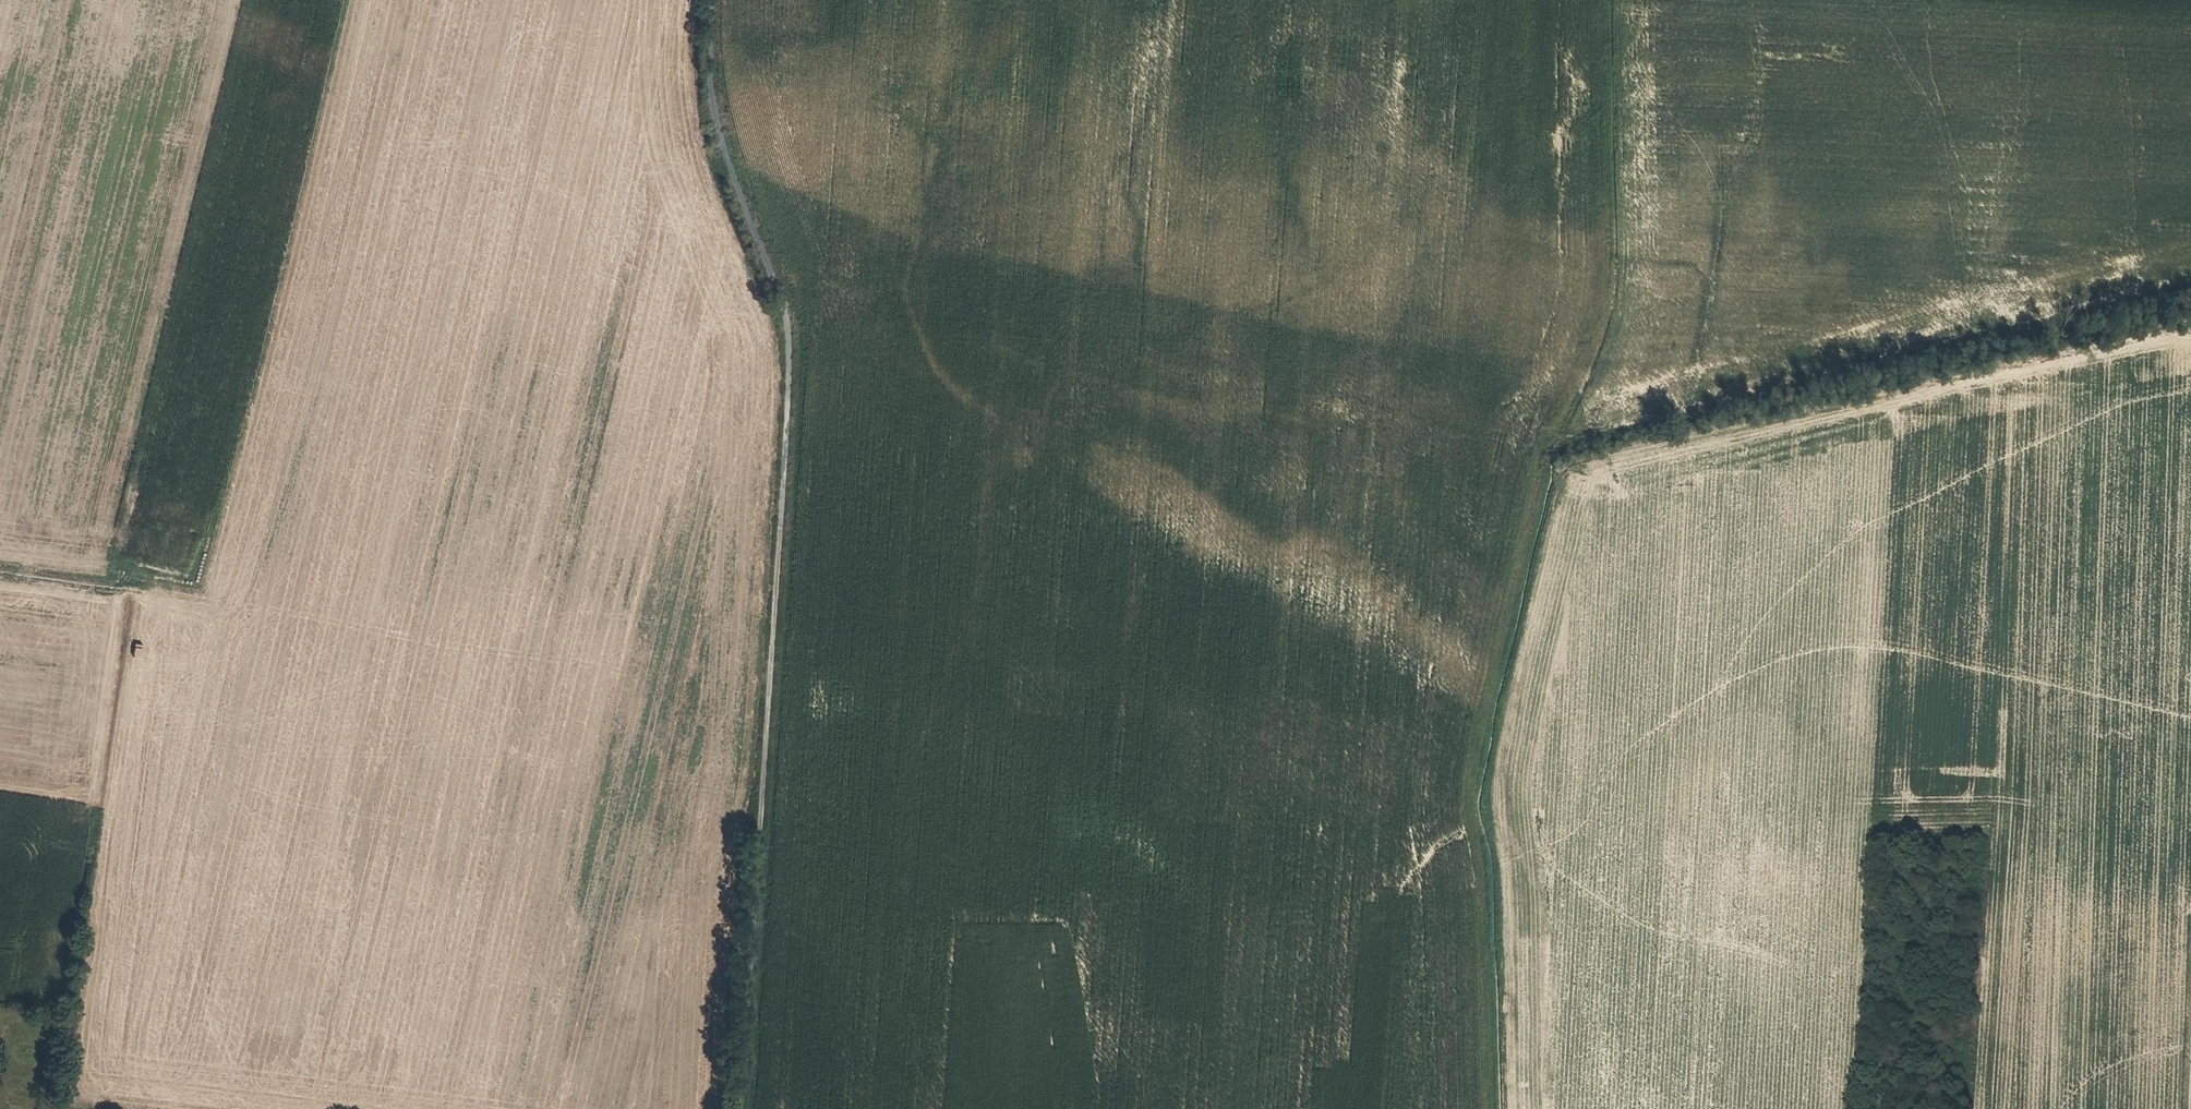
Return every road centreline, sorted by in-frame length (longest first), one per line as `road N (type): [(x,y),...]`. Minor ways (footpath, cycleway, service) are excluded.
road 1 (track): [(707,0),(710,114),(786,339),(736,1108)]

